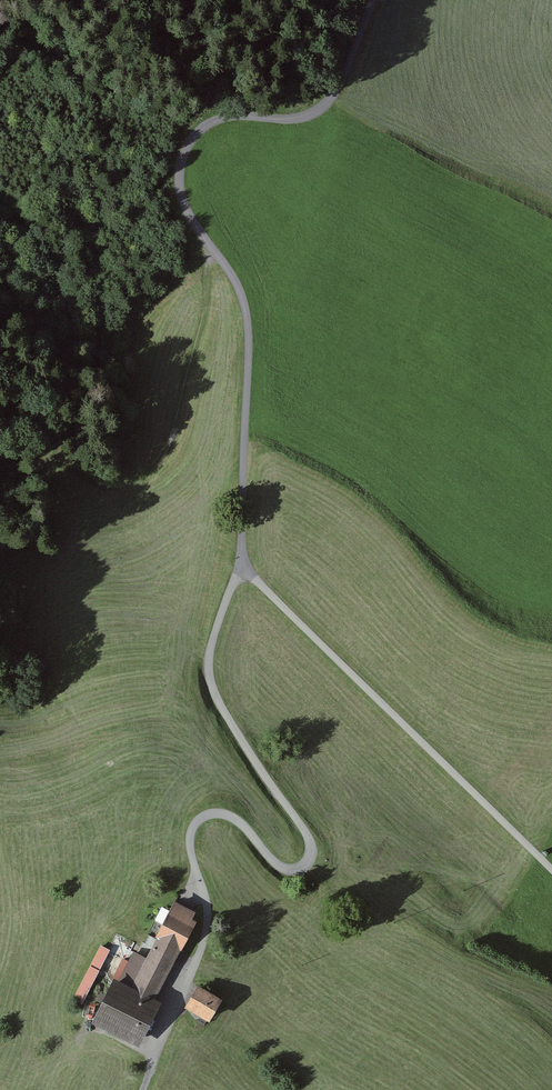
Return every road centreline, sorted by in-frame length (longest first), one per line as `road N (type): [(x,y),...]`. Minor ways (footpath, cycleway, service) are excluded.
road 1 (unclassified): [(245,559),(216,645),(216,678),(311,846),(308,866),(295,876),(279,869),(231,817),(210,814),(193,828),(190,858),(206,903),(205,940),(155,1058)]
road 2 (unclassified): [(371,0),(320,113),(209,132),(175,171),(186,227),(237,280),(251,313),(245,559)]
road 3 (unclassified): [(245,559),(551,869)]
road 4 (track): [(88,472),(145,480),(173,439),(211,256)]
road 5 (track): [(155,1058),(87,1037),(44,1089)]

